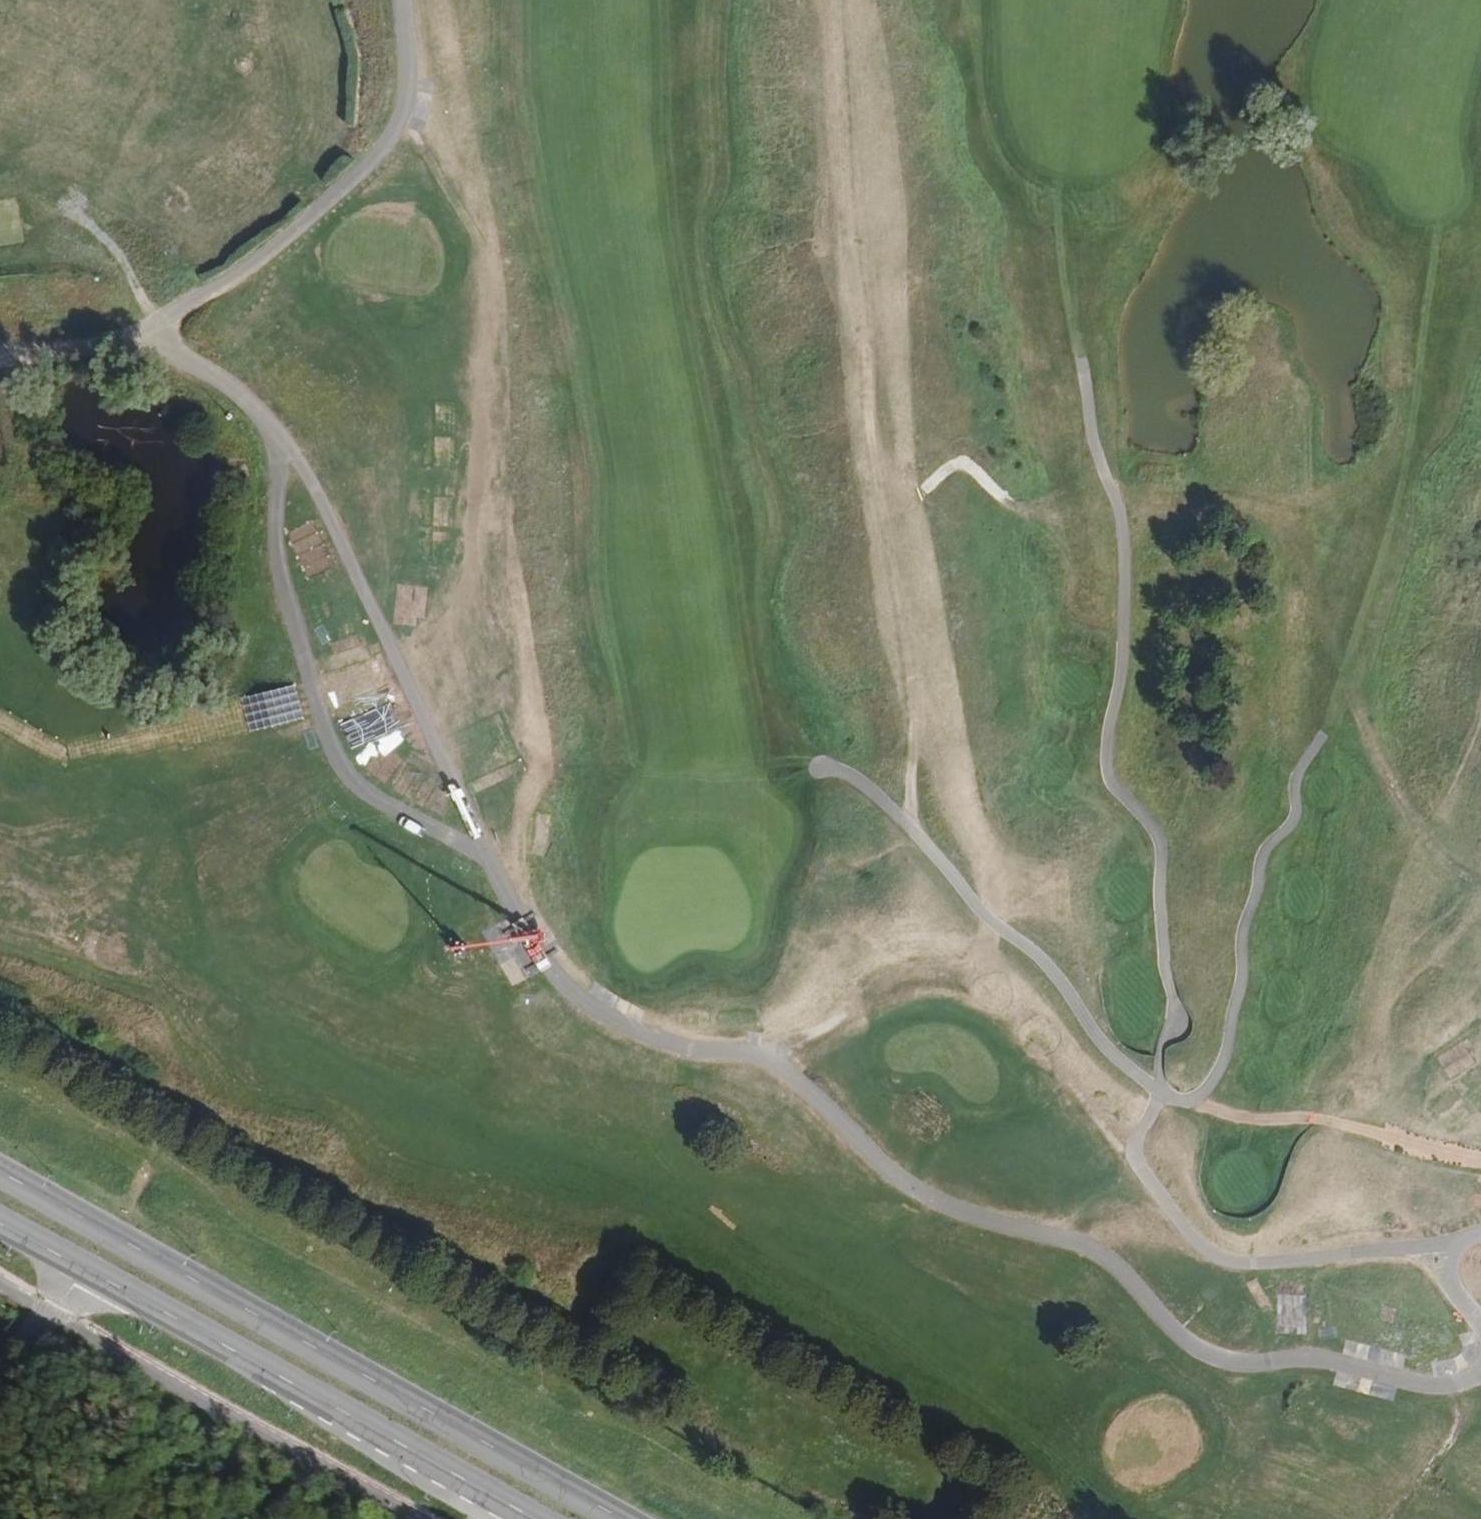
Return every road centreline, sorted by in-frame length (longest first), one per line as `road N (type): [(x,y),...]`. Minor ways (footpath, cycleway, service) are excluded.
road 1 (primary): [(625,1518),(0,1175)]
road 2 (primary): [(0,1225),(522,1518)]

